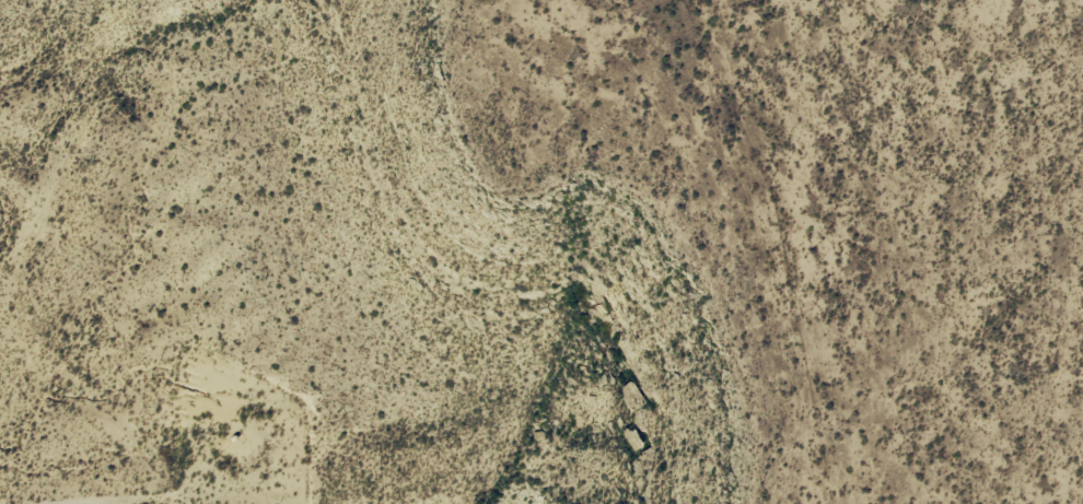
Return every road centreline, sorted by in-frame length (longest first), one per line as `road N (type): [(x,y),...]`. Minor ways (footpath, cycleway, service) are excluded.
road 1 (track): [(0,300),(92,69)]

